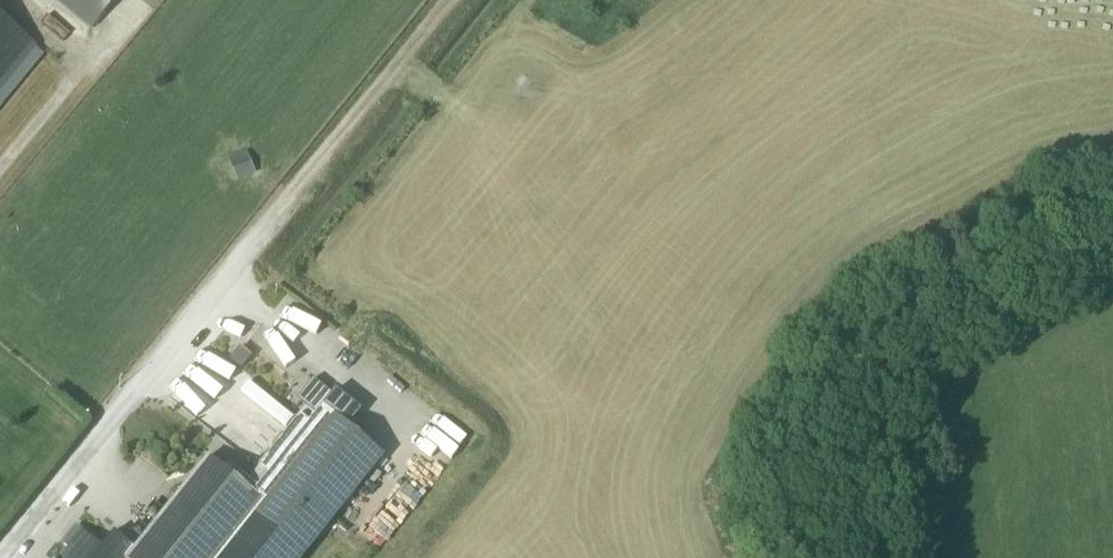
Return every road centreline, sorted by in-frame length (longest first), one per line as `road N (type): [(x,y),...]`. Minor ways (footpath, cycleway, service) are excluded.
road 1 (track): [(446,0),(0,554)]

